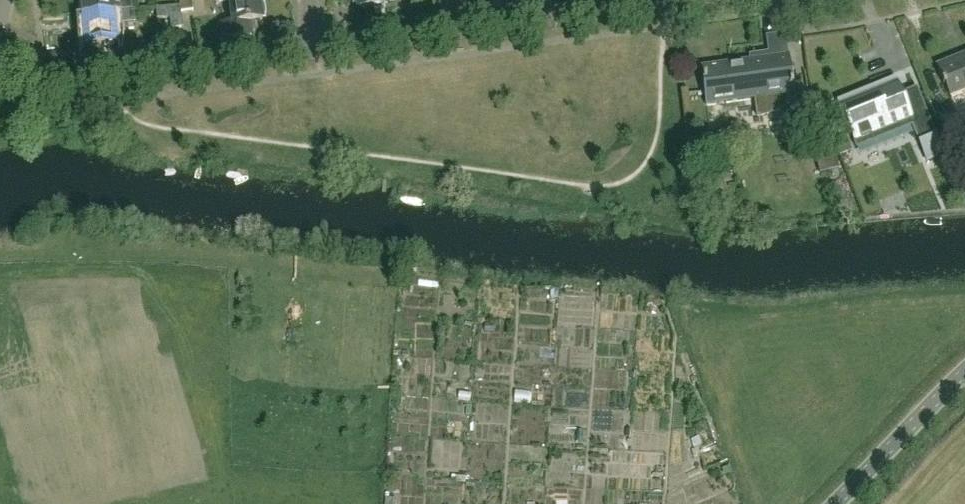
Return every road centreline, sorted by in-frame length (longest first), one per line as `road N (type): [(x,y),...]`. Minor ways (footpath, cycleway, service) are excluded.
road 1 (residential): [(46,84),(316,49)]
road 2 (residential): [(316,49),(585,10)]
road 3 (unclassified): [(835,503),(964,372)]

